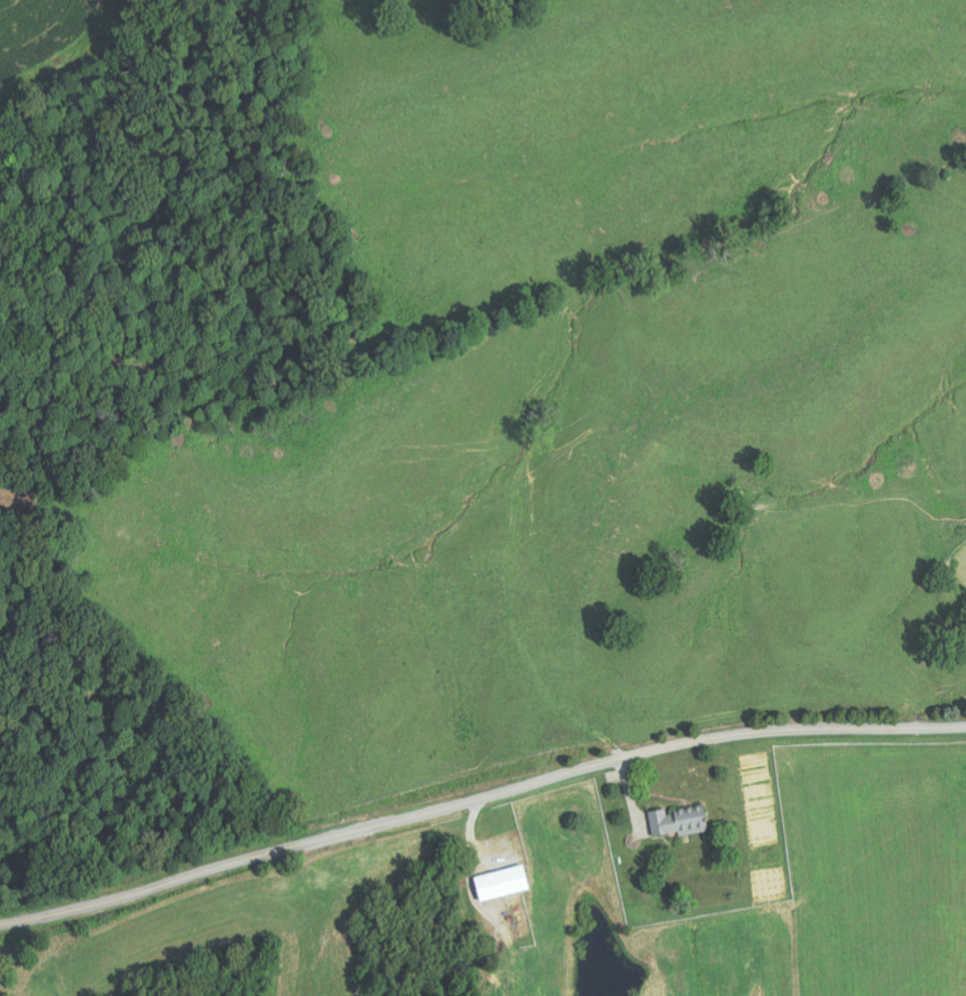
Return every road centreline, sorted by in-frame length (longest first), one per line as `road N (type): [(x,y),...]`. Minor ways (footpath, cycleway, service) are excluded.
road 1 (tertiary): [(965,731),(785,734),(660,750),(132,898),(0,921)]

